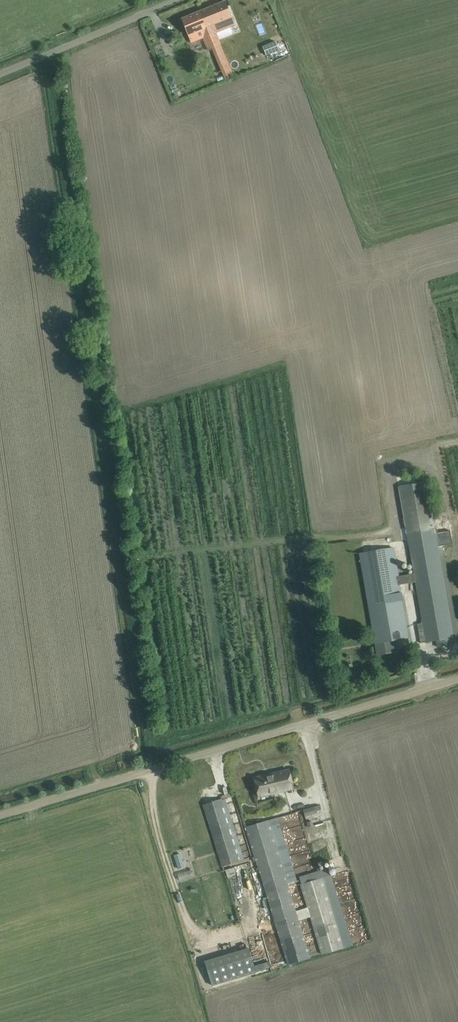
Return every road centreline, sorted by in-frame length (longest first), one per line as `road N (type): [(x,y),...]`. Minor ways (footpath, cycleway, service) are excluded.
road 1 (unclassified): [(0,814),(457,678)]
road 2 (unclassified): [(0,74),(177,0)]

